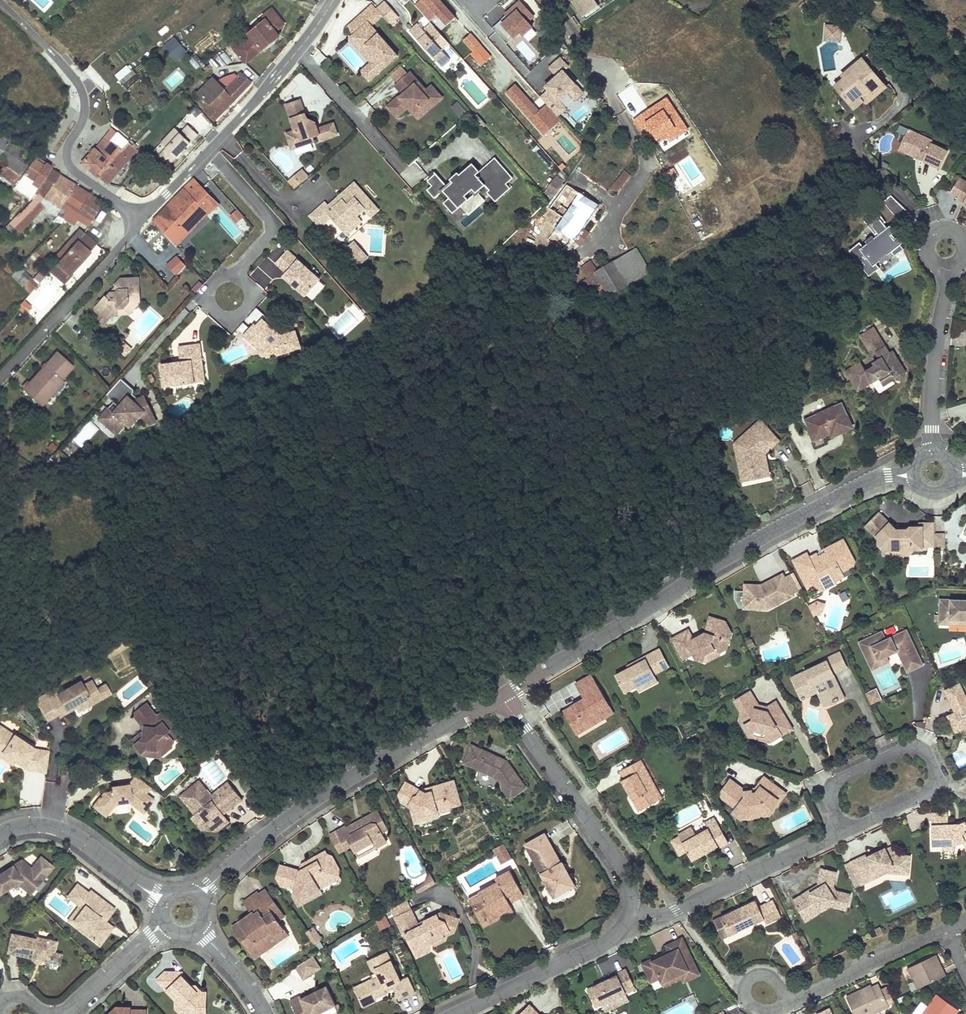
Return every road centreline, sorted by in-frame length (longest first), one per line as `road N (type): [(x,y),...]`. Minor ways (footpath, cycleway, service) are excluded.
road 1 (unclassified): [(501,696),(779,527),(876,478),(914,476)]
road 2 (unclassified): [(196,897),(292,814),(501,696)]
road 3 (residential): [(836,835),(932,789),(936,776),(925,753),(900,751),(838,780),(831,796),(837,832)]
road 4 (residential): [(501,696),(622,865),(630,909)]
road 5 (residential): [(630,909),(667,914),(836,835)]
road 6 (residential): [(140,217),(71,165),(69,142),(85,102),(45,45)]
road 7 (residential): [(0,381),(140,217)]
road 8 (residential): [(630,909),(603,944),(456,1013)]
road 9 (residential): [(932,451),(944,266)]
road 10 (residential): [(210,150),(273,222),(237,278)]
road 11 (residential): [(945,930),(809,994)]
road 12 (unclassified): [(51,827),(74,835),(165,905)]
road 13 (residential): [(167,923),(64,1013)]
road 14 (residential): [(298,48),(210,150)]
road 15 (residential): [(809,994),(789,994),(765,974),(748,980),(750,1004),(781,1008)]

